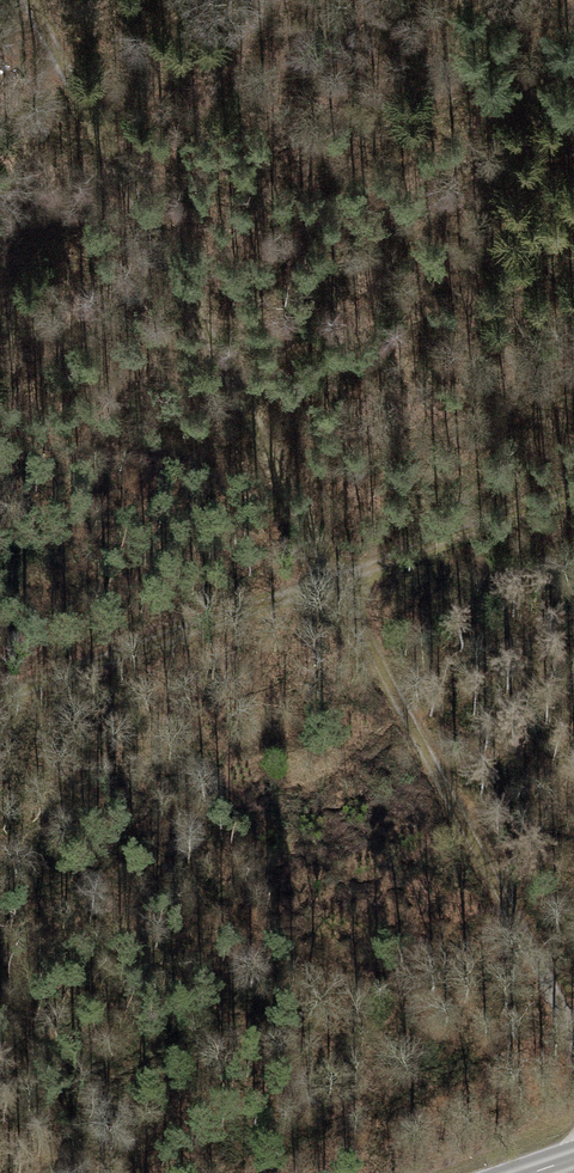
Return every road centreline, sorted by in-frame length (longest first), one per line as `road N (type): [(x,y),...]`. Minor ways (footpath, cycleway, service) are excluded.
road 1 (track): [(573,1038),(29,0)]
road 2 (track): [(573,495),(0,699)]

